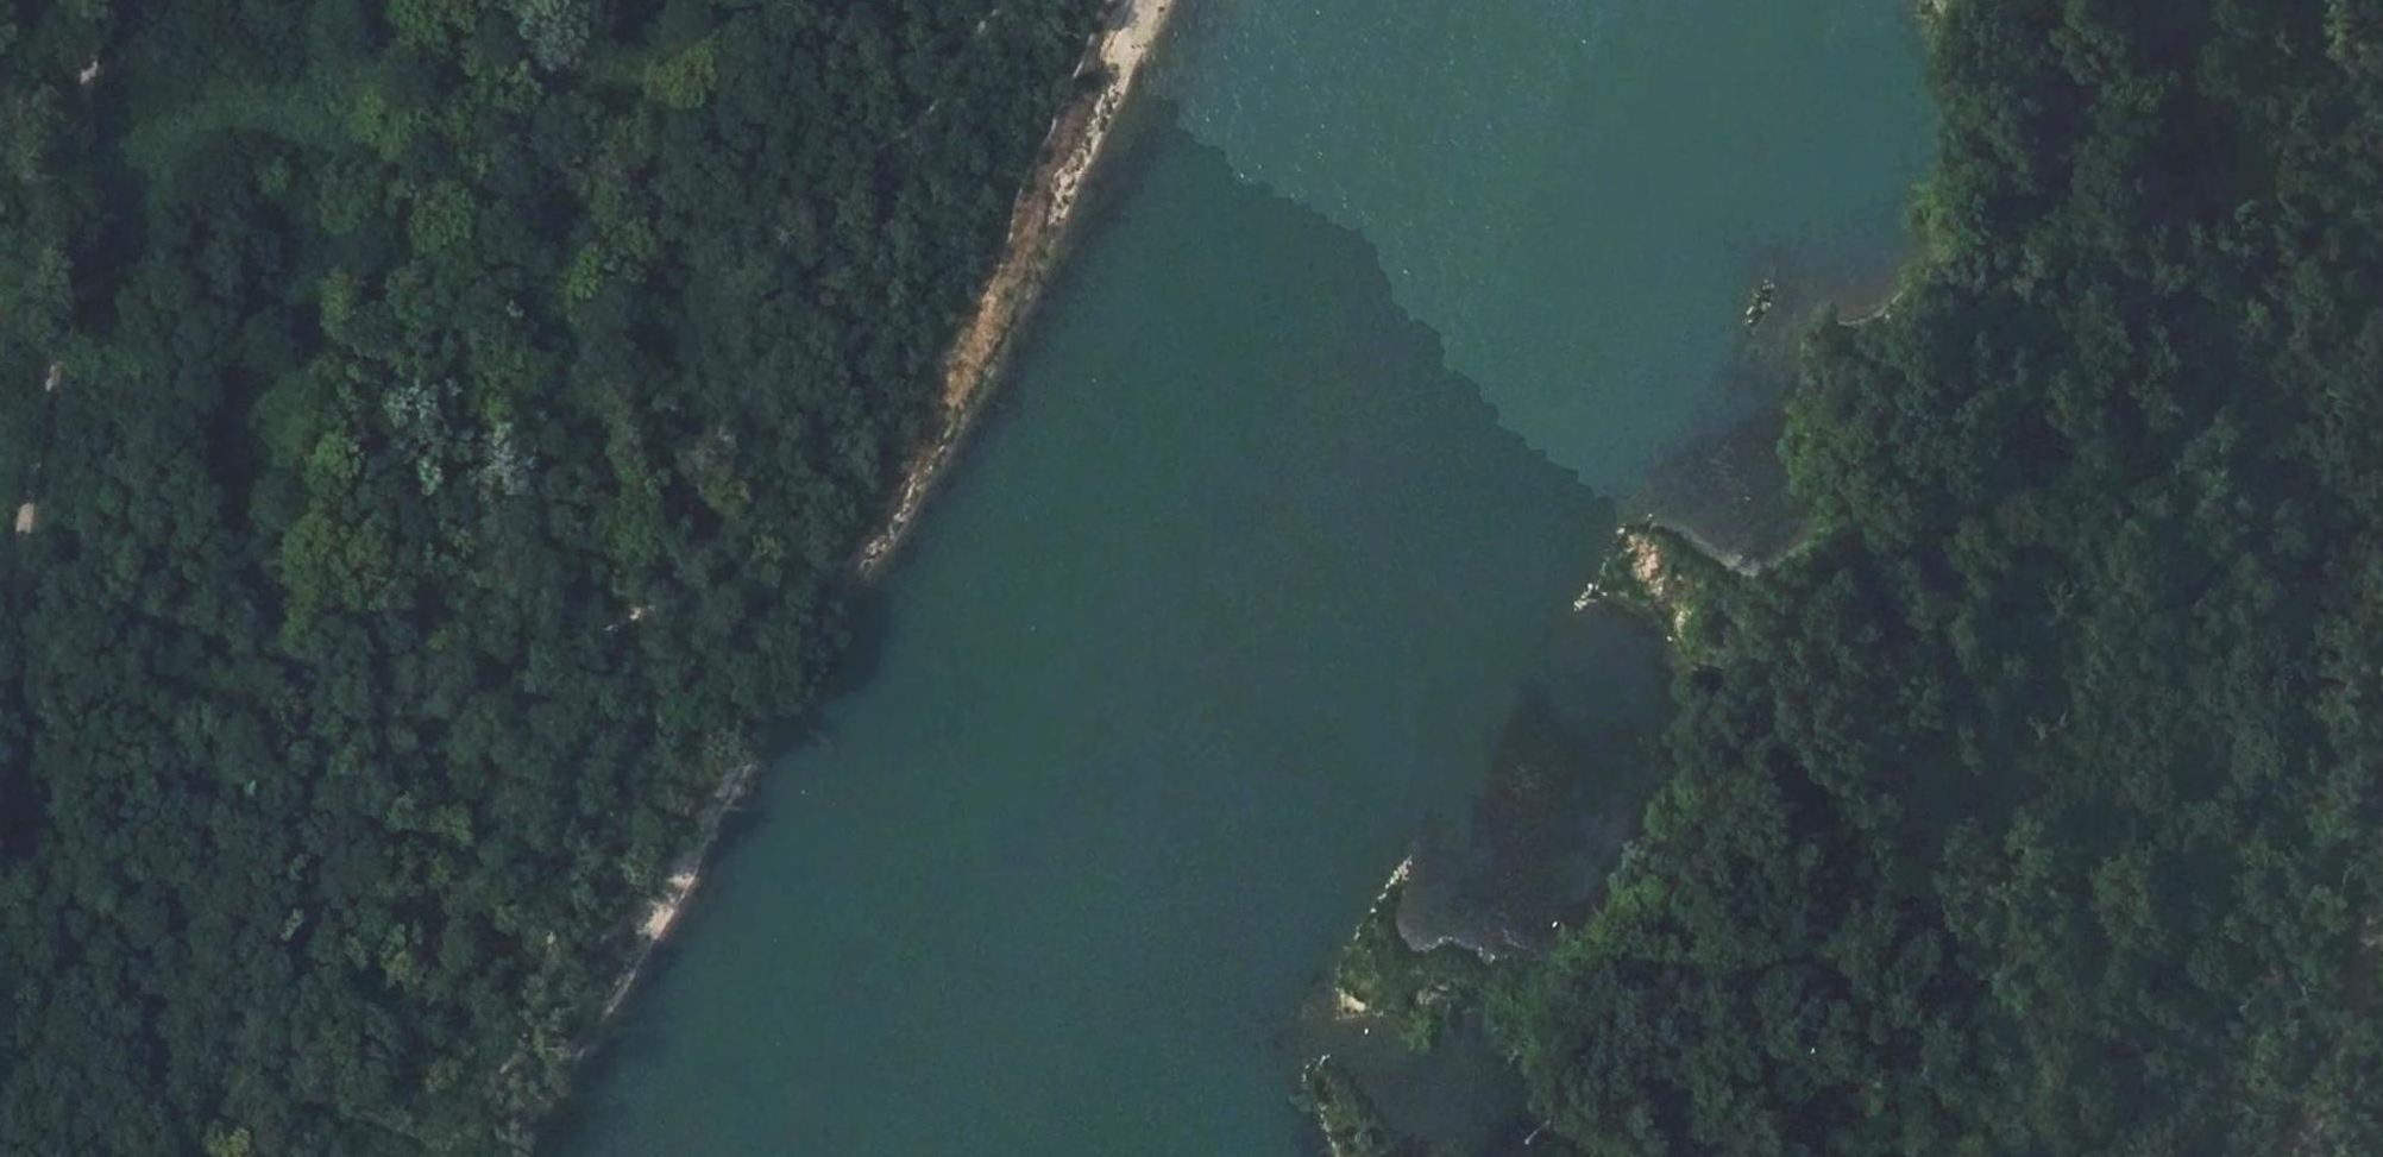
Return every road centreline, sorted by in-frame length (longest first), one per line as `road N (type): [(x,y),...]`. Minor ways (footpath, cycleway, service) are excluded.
road 1 (track): [(95,0),(0,746)]
road 2 (track): [(2315,1156),(2382,887)]

